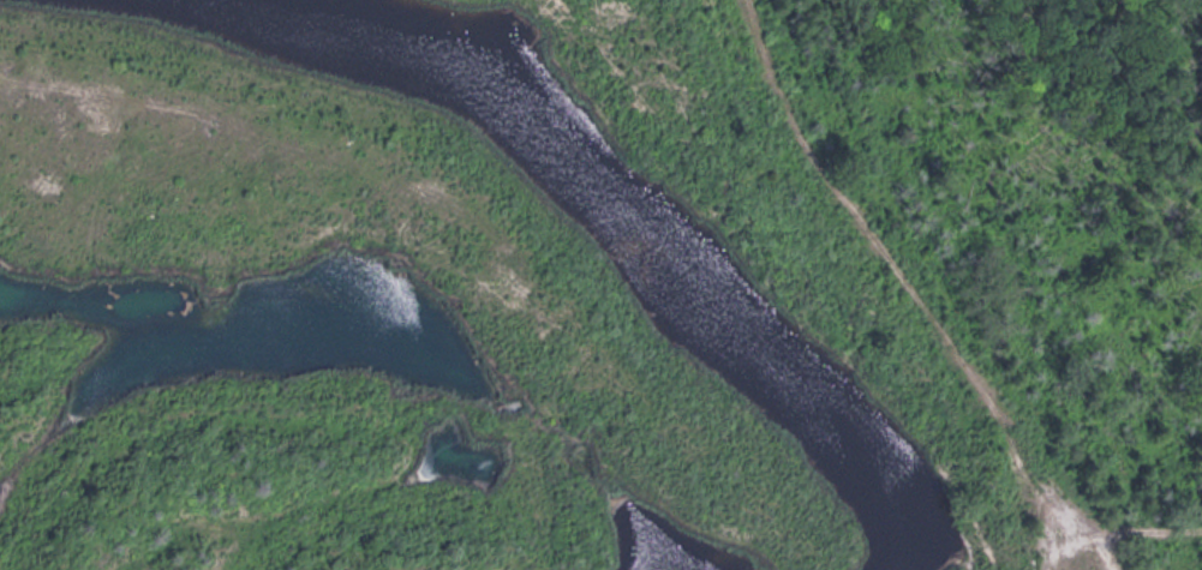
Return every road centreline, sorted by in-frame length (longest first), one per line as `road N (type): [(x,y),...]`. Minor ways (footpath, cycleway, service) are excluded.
road 1 (track): [(779,0),(934,198),(1056,404),(1201,495)]

